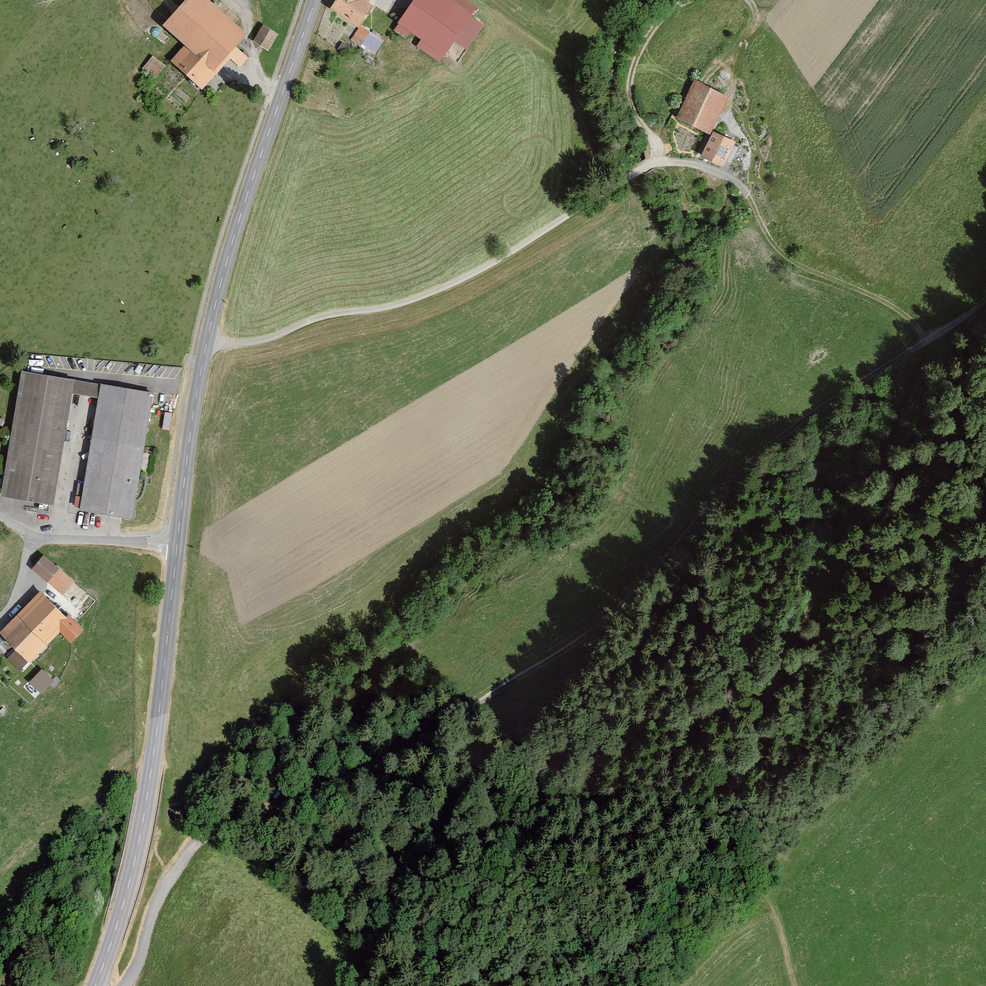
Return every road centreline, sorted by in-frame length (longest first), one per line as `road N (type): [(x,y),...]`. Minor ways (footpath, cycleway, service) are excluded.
road 1 (secondary): [(96,985),(146,806),(199,370),(222,274),(318,0)]
road 2 (track): [(985,308),(862,384),(748,468),(556,661),(374,772),(194,847)]
road 3 (track): [(749,195),(783,255),(899,307),(919,327),(925,350),(884,457),(723,800),(725,828),(764,903),(794,985)]
road 4 (track): [(179,549),(23,536),(0,520)]
road 5 (unclassified): [(194,847),(160,897),(125,985)]

